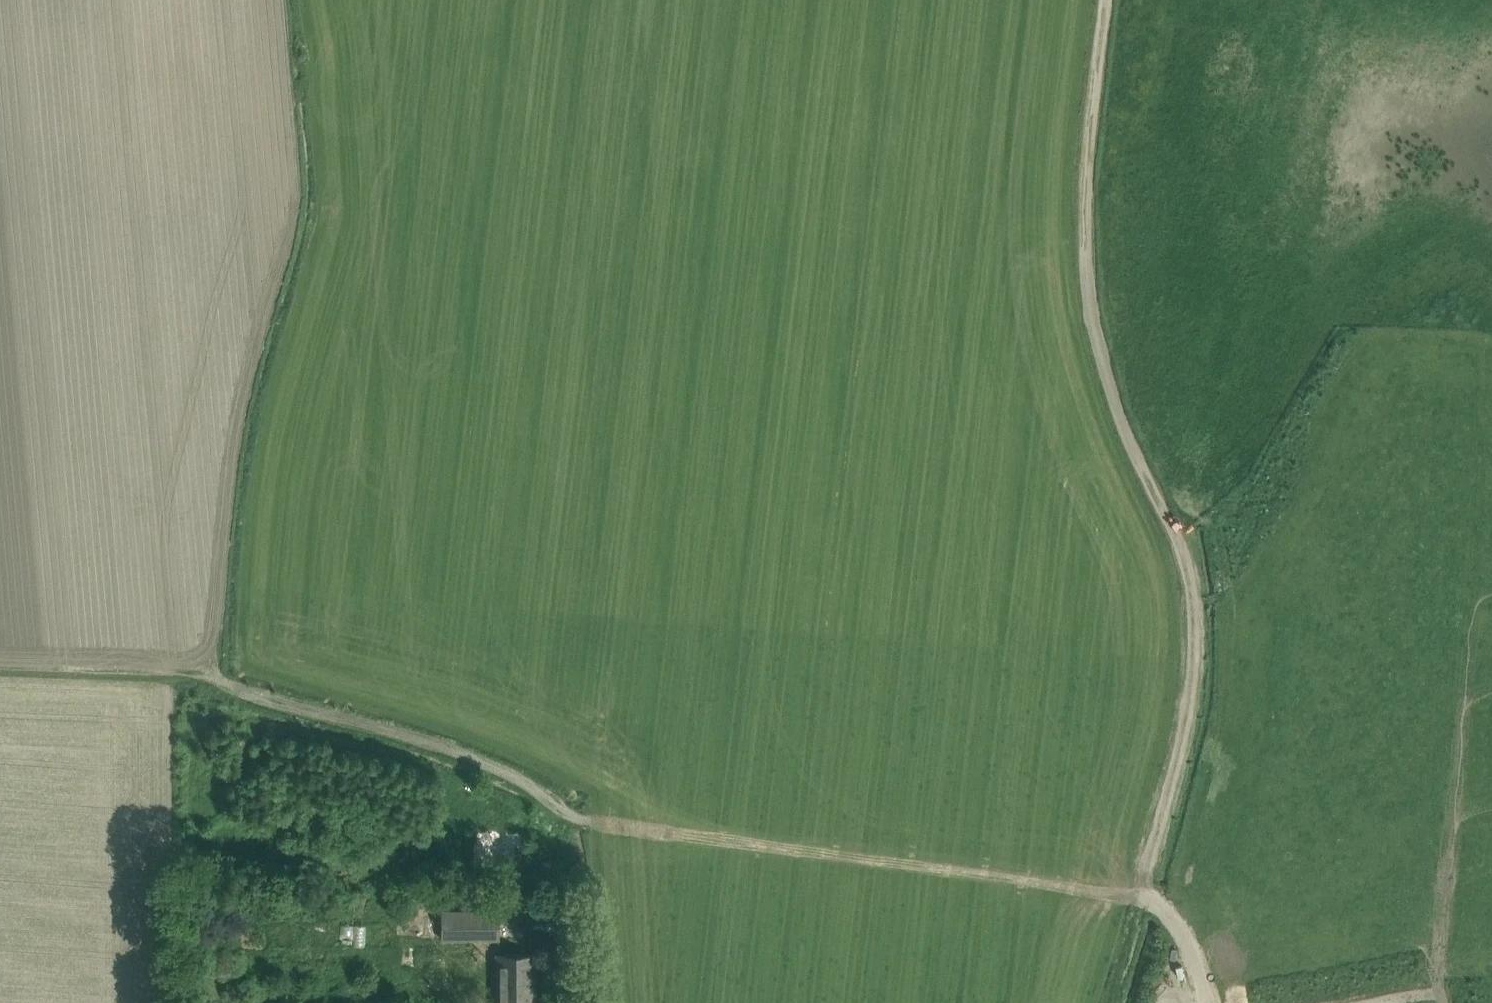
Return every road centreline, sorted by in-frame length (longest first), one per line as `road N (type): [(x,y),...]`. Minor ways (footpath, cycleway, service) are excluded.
road 1 (track): [(1111,1002),(1193,706),(1200,637),(1181,558),(1099,370),(1084,199),(1103,0)]
road 2 (unclassified): [(566,1002),(556,870)]

